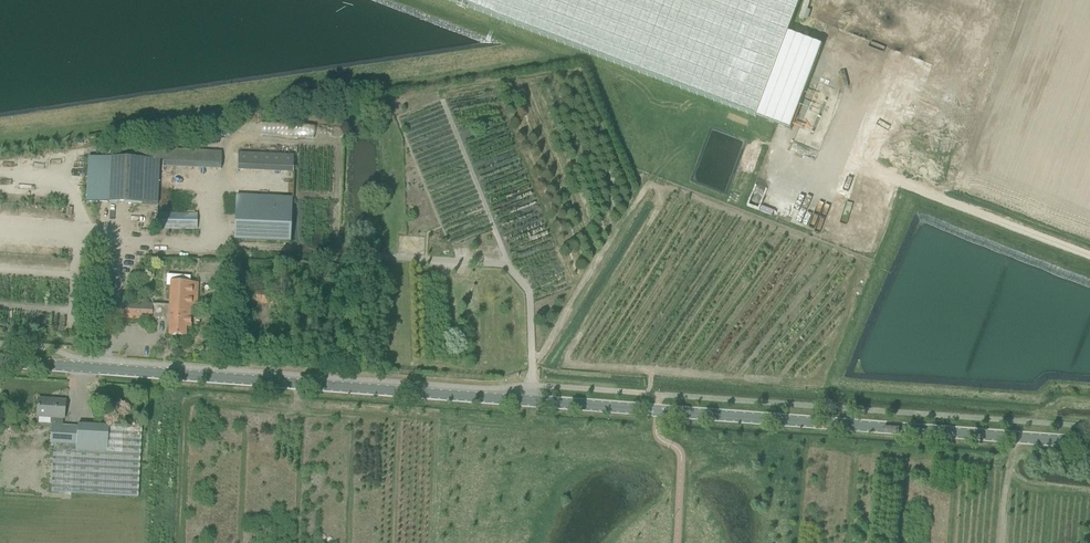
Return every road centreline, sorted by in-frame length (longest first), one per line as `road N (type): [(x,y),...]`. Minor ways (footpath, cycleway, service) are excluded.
road 1 (tertiary): [(1089,443),(0,362)]
road 2 (track): [(864,170),(1089,256)]

